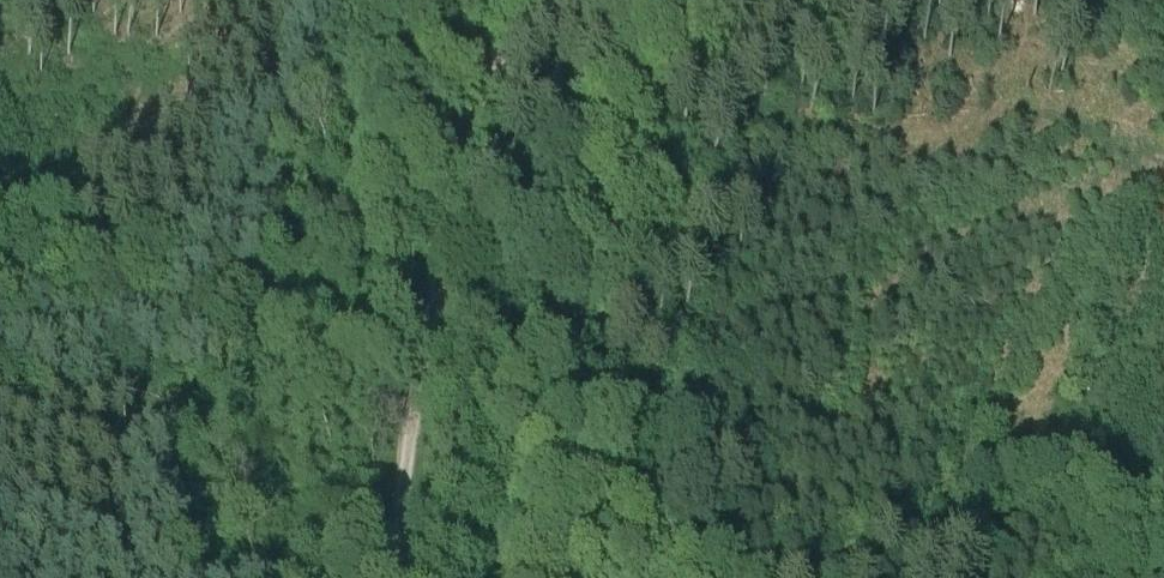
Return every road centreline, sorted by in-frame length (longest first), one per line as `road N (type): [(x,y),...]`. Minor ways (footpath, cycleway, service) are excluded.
road 1 (track): [(718,577),(690,467),(674,437),(636,405),(599,338),(589,227),(547,88),(531,0)]
road 2 (track): [(524,0),(447,262),(421,387),(406,577)]
road 3 (track): [(1163,155),(1025,106)]

